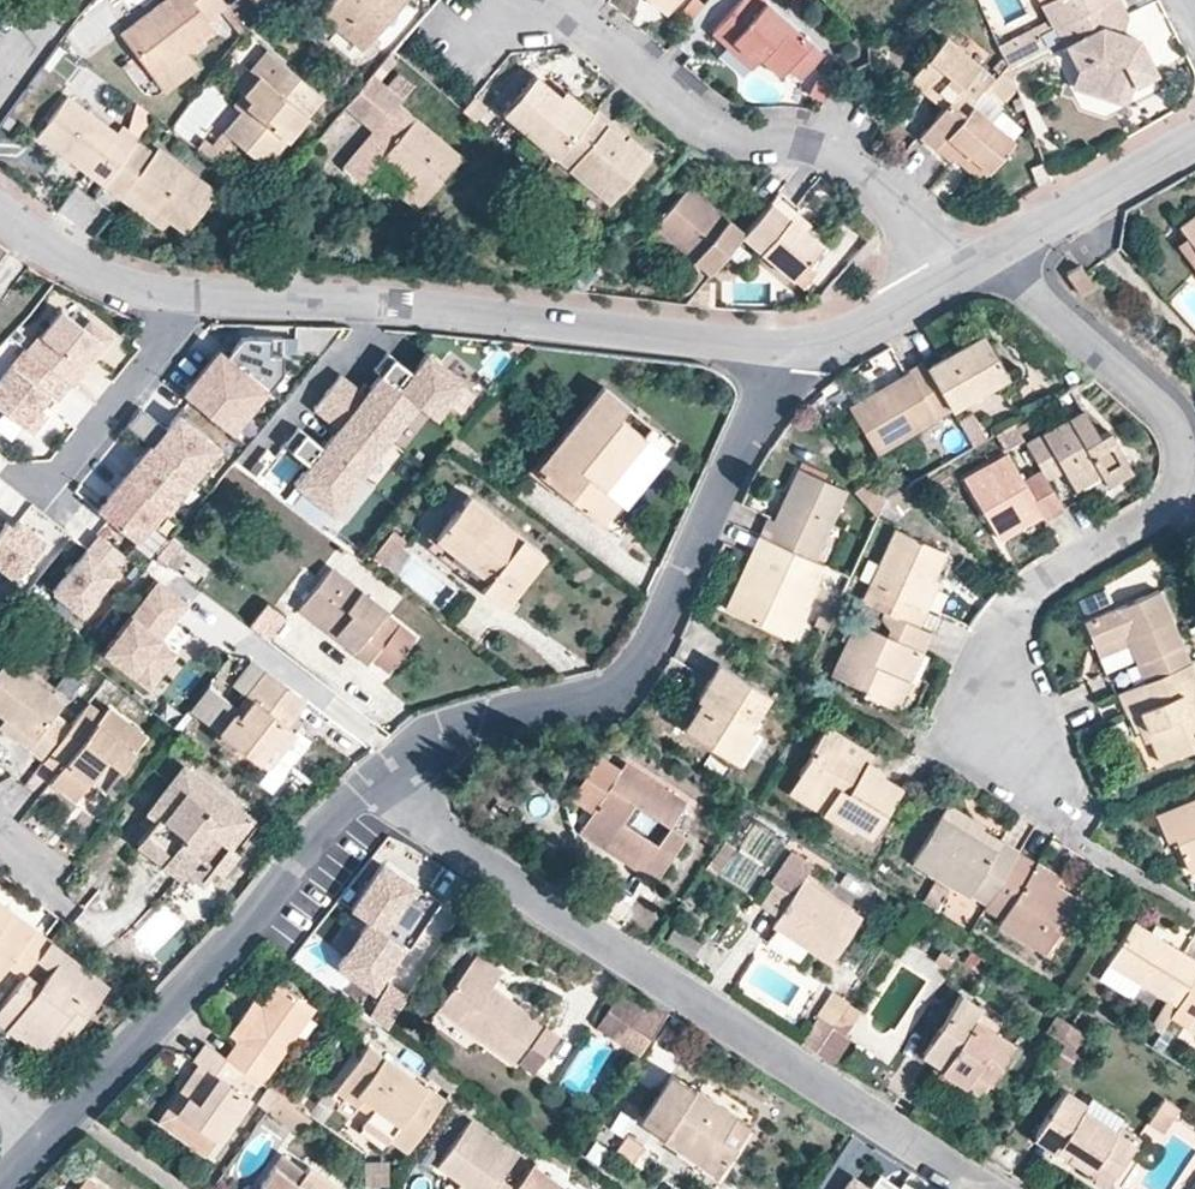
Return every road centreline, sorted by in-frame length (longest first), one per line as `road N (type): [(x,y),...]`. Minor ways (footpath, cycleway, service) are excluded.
road 1 (residential): [(0,214),(71,266),(131,291),(397,306),(792,349)]
road 2 (residential): [(368,788),(983,1188)]
road 3 (residential): [(989,260),(1162,411),(1181,446),(1167,502),(1052,575),(1009,619),(999,667),(1036,781)]
road 4 (residential): [(368,788),(408,754),(458,730),(591,697),(639,666),(792,349)]
road 5 (residential): [(542,0),(718,137),(813,147),(841,162),(902,216),(945,285)]
road 6 (residential): [(47,1137),(368,788)]
road 7 (residential): [(989,260),(1194,139)]
road 8 (residential): [(792,349),(834,343),(945,285)]

